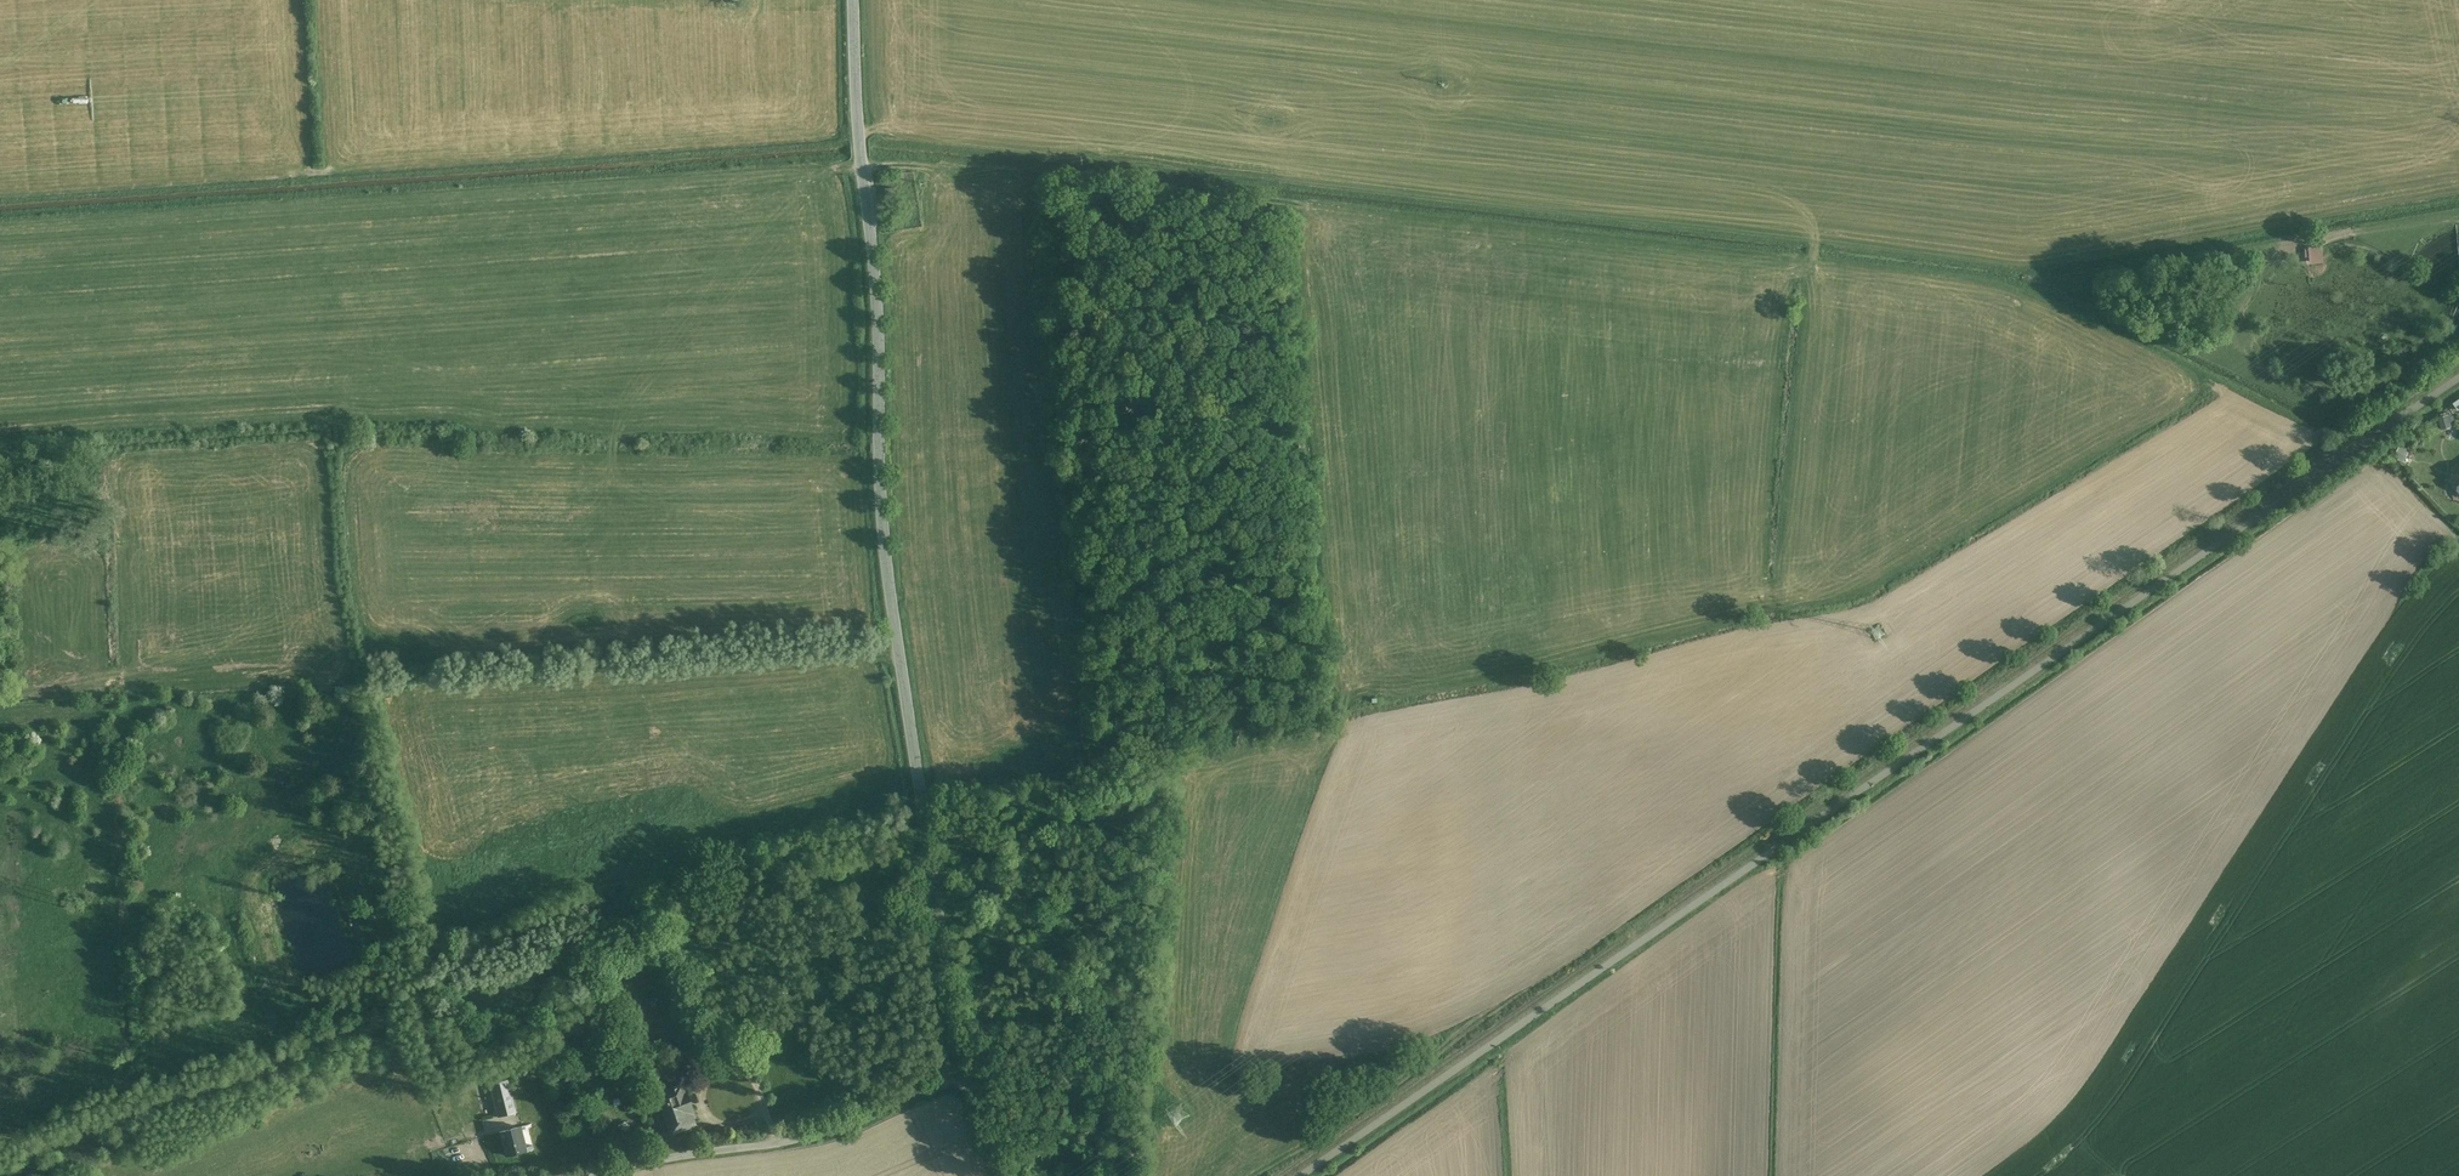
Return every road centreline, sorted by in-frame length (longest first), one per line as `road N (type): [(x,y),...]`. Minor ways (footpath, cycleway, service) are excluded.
road 1 (tertiary): [(855,0),(861,142),(881,301),(882,484),(891,580),(965,1057)]
road 2 (unclassified): [(543,1175),(613,1156),(820,1138),(940,1081),(965,1057)]
road 3 (track): [(1260,1175),(1615,933)]
road 4 (tertiary): [(965,1057),(1010,1175)]

